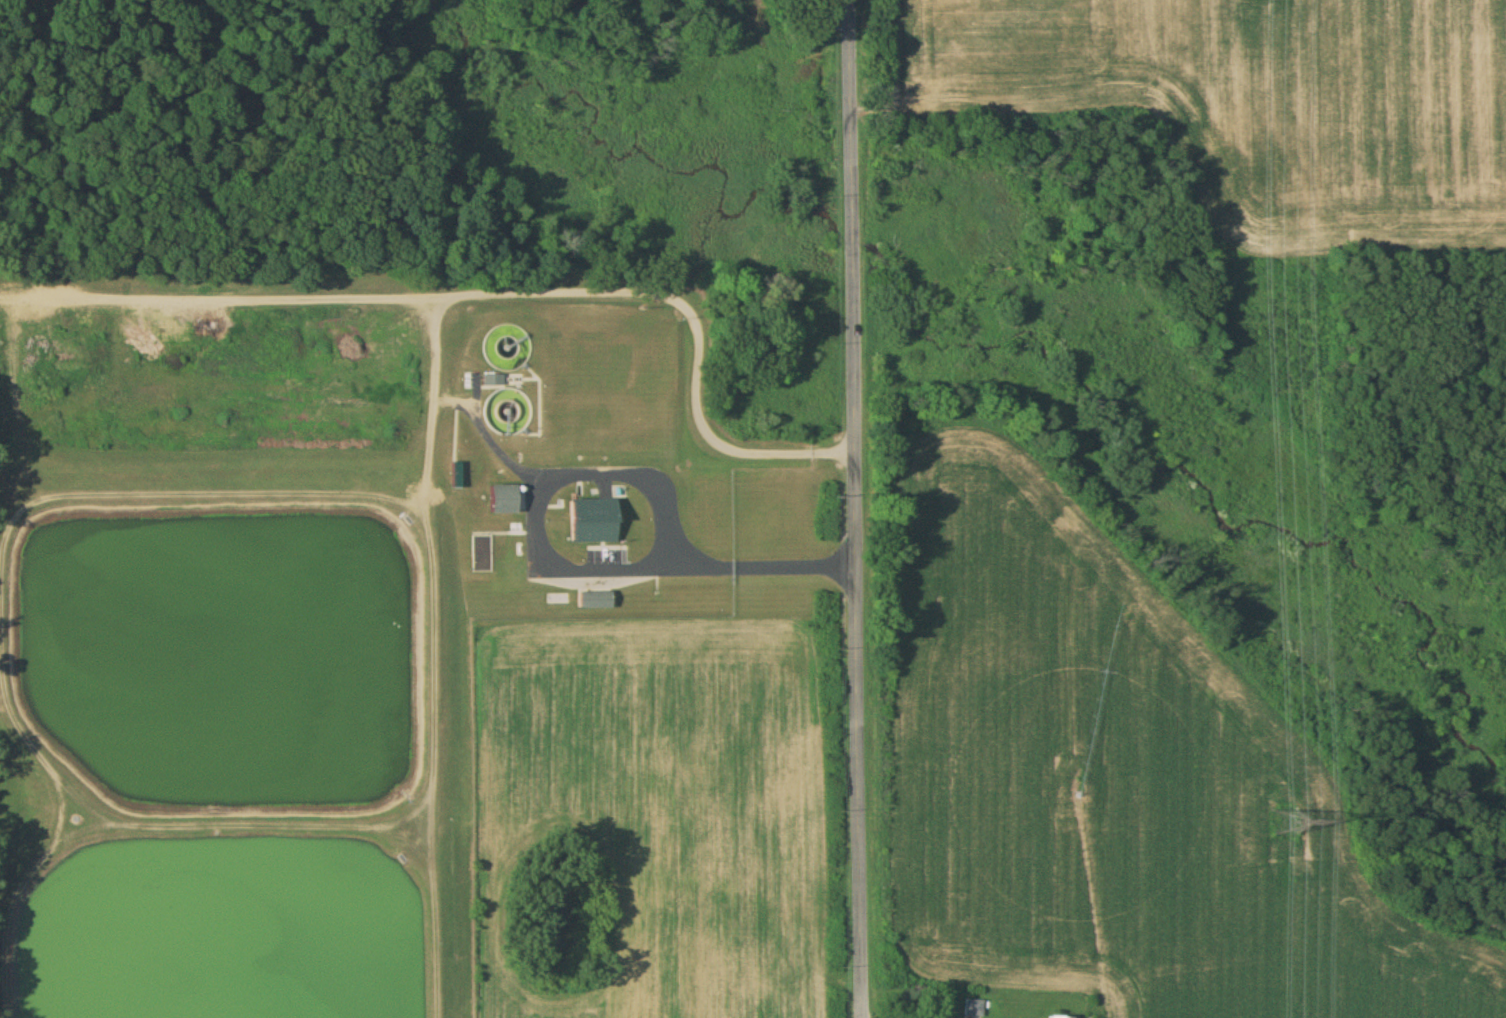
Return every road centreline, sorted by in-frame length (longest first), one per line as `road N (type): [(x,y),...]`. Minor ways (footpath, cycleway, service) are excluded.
road 1 (residential): [(863,1017),(850,0)]

